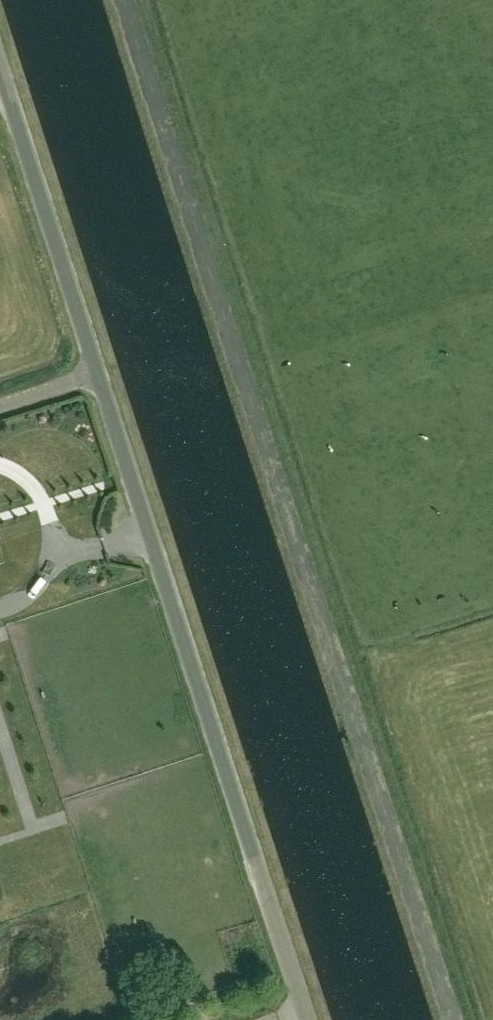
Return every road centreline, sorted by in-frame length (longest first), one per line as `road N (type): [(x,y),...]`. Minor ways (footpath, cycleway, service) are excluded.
road 1 (track): [(450,1019),(124,0)]
road 2 (unclassified): [(307,1019),(0,65)]

